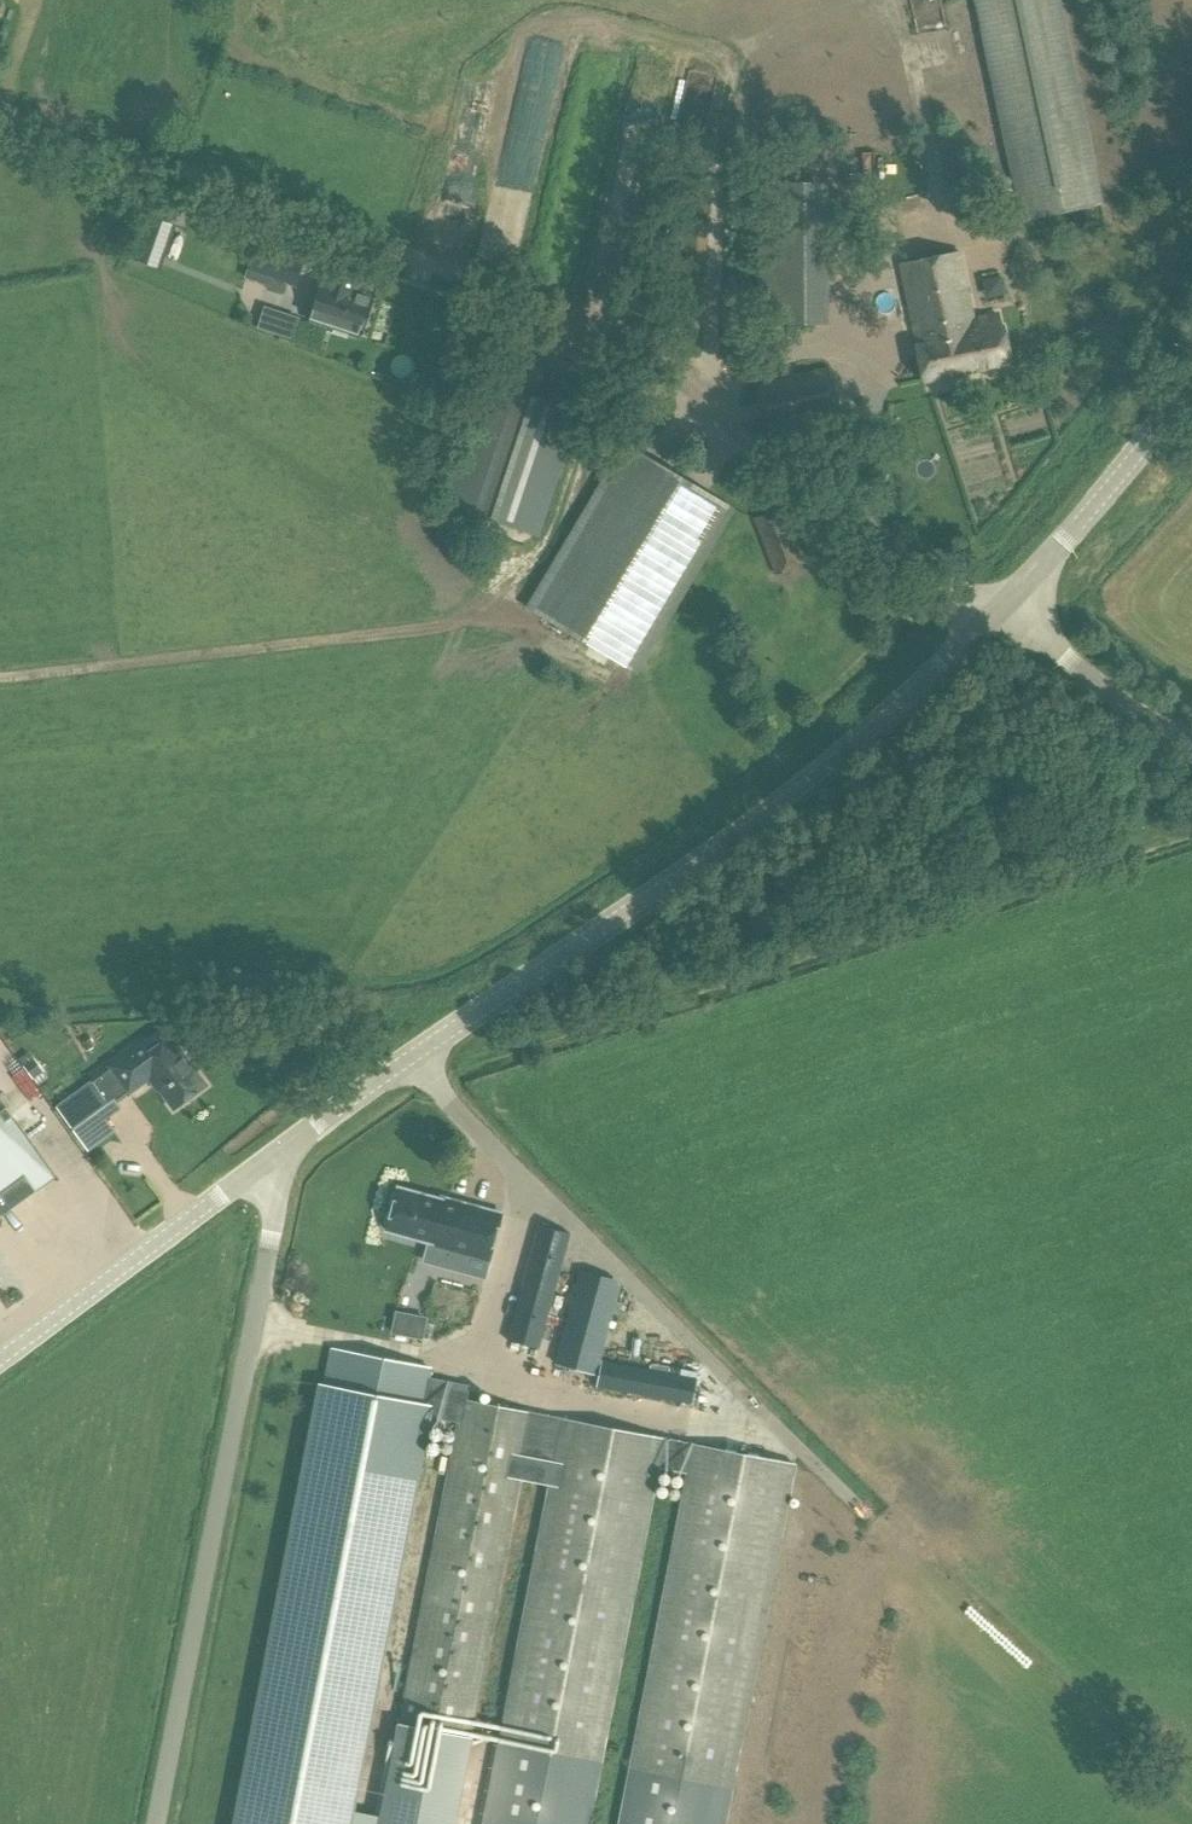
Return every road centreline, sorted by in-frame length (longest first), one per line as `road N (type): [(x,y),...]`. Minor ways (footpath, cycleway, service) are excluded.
road 1 (unclassified): [(0,121),(598,317),(643,344),(757,447),(992,618)]
road 2 (tertiary): [(280,1151),(841,746),(992,618)]
road 3 (track): [(395,1068),(503,1046),(1191,825)]
road 4 (unclassified): [(159,1823),(283,1199),(280,1151)]
road 5 (tertiary): [(0,1356),(280,1151)]
road 6 (tertiary): [(1009,601),(1191,378)]
road 7 (unclassified): [(1009,601),(1122,702),(1191,736)]

